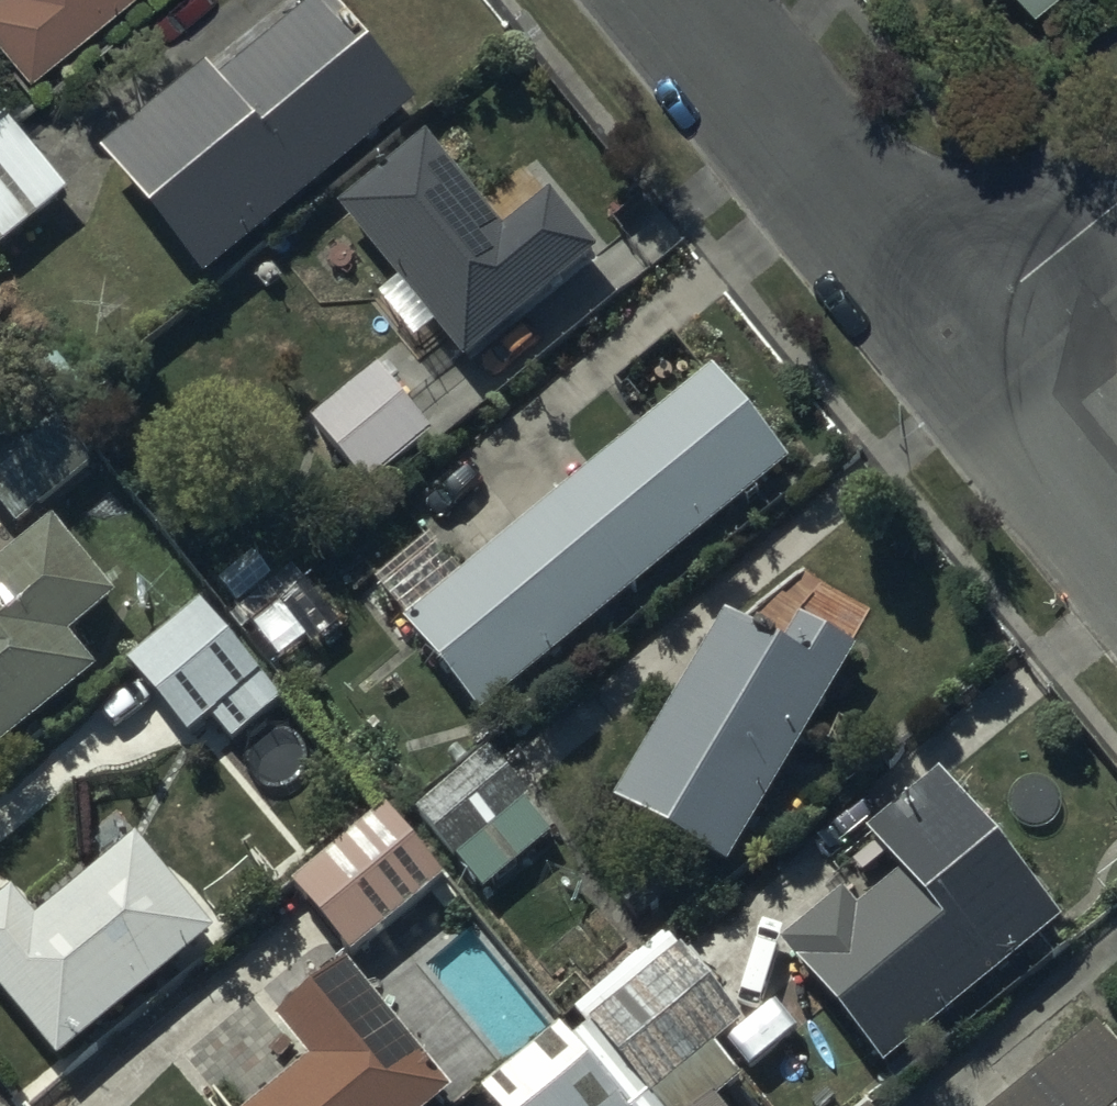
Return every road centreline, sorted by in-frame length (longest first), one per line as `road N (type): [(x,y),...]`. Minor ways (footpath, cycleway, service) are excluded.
road 1 (residential): [(688,0),(964,333)]
road 2 (residential): [(964,333),(1116,522)]
road 3 (residential): [(1116,205),(964,333)]

